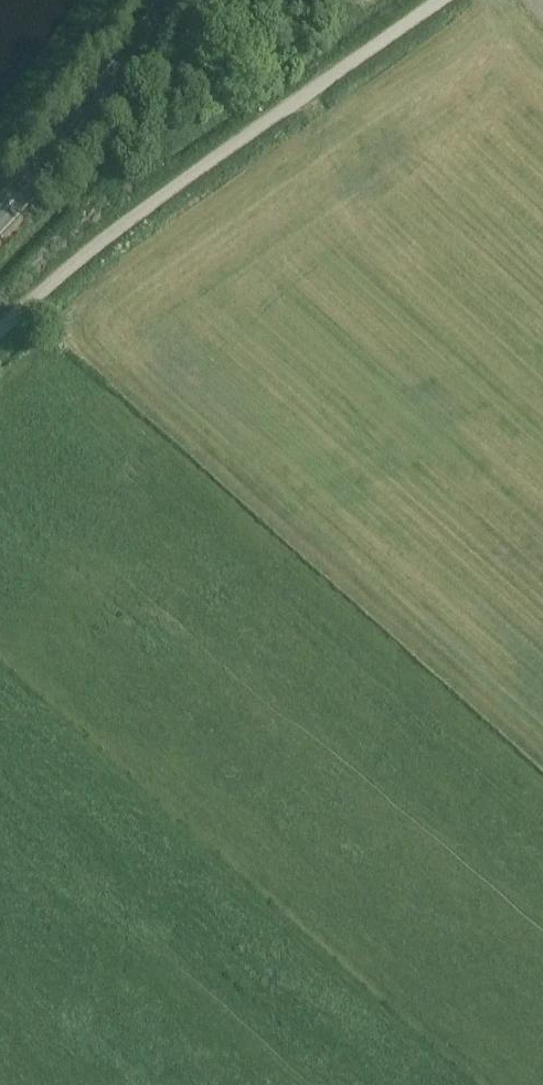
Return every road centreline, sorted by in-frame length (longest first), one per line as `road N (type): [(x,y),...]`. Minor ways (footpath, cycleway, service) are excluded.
road 1 (tertiary): [(0,207),(62,133),(152,0)]

